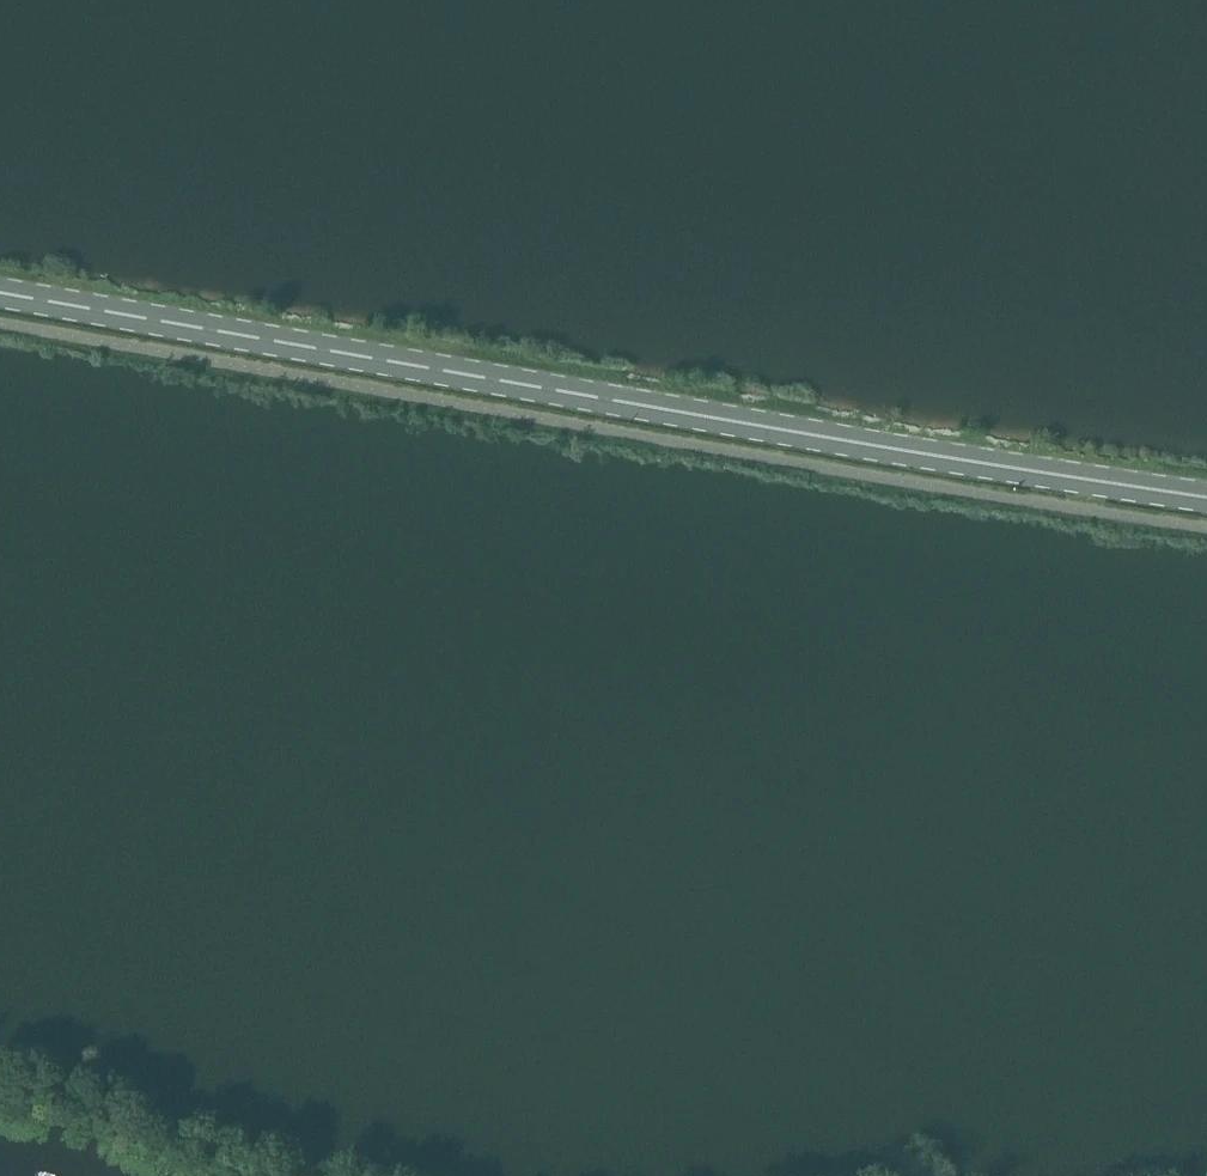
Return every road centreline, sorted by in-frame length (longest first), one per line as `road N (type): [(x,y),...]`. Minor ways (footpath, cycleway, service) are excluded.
road 1 (secondary): [(1206,496),(0,290)]

